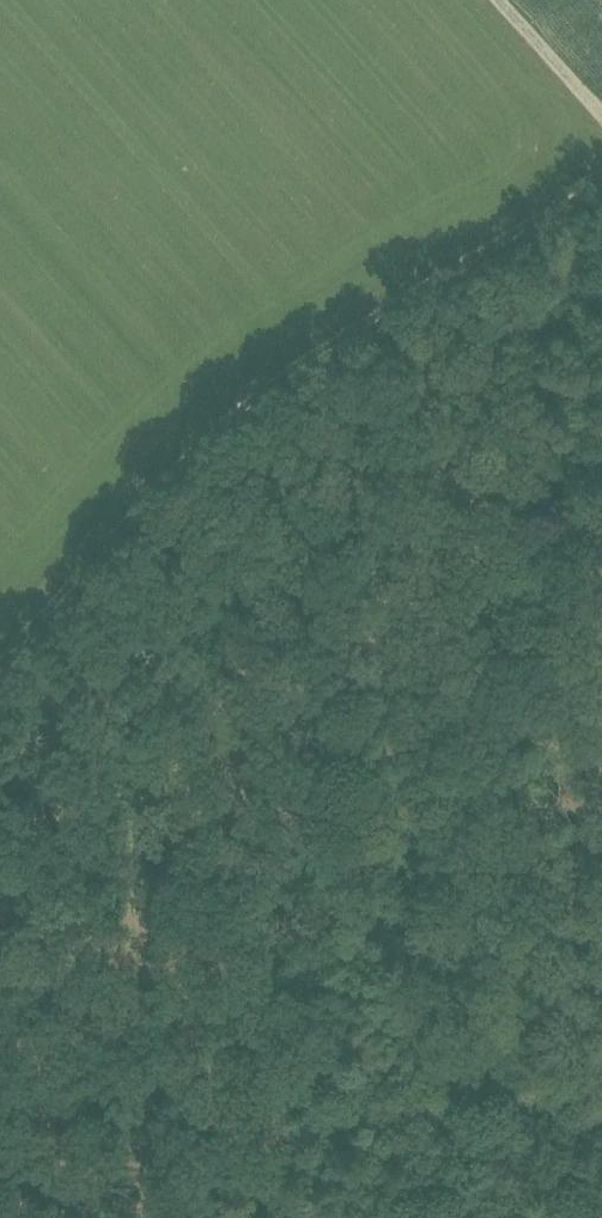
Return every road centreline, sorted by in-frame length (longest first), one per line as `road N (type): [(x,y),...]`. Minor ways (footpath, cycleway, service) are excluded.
road 1 (track): [(0,661),(185,461),(300,362),(601,185)]
road 2 (track): [(601,114),(498,0)]

